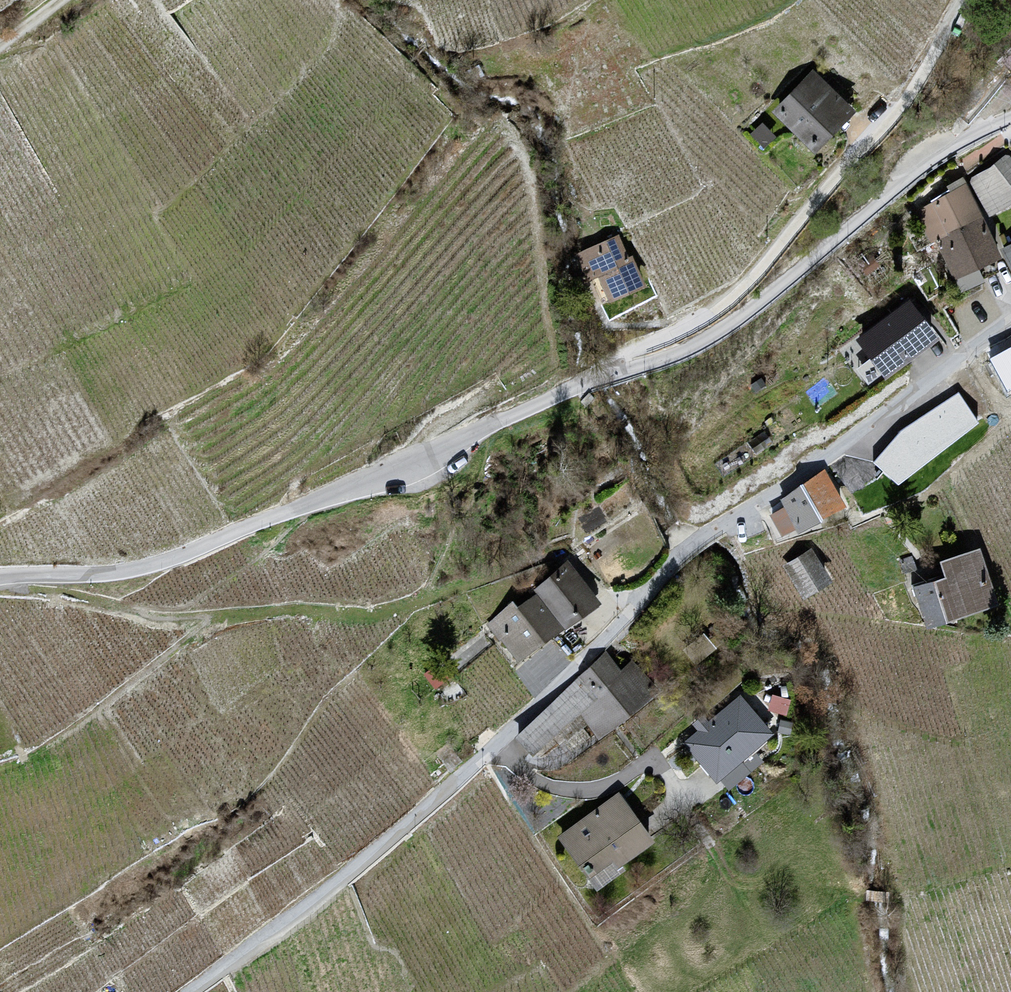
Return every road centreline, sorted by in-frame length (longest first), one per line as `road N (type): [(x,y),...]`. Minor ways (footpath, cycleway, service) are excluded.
road 1 (residential): [(1010,130),(907,189),(781,306),(707,353),(178,568),(108,585),(0,592)]
road 2 (unclassified): [(190,991),(355,870),(498,744),(684,551),(1010,321)]

